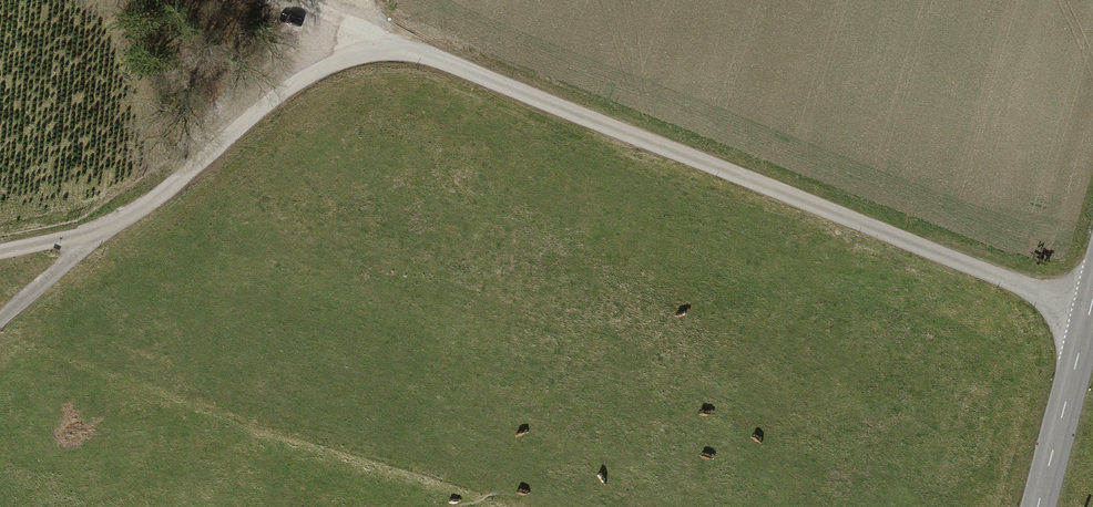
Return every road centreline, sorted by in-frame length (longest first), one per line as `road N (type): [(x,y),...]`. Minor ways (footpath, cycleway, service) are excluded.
road 1 (unclassified): [(1089,308),(383,37),(332,31),(182,179),(96,235)]
road 2 (tertiary): [(1036,506),(1089,308)]
road 3 (unclassified): [(0,319),(96,235)]

